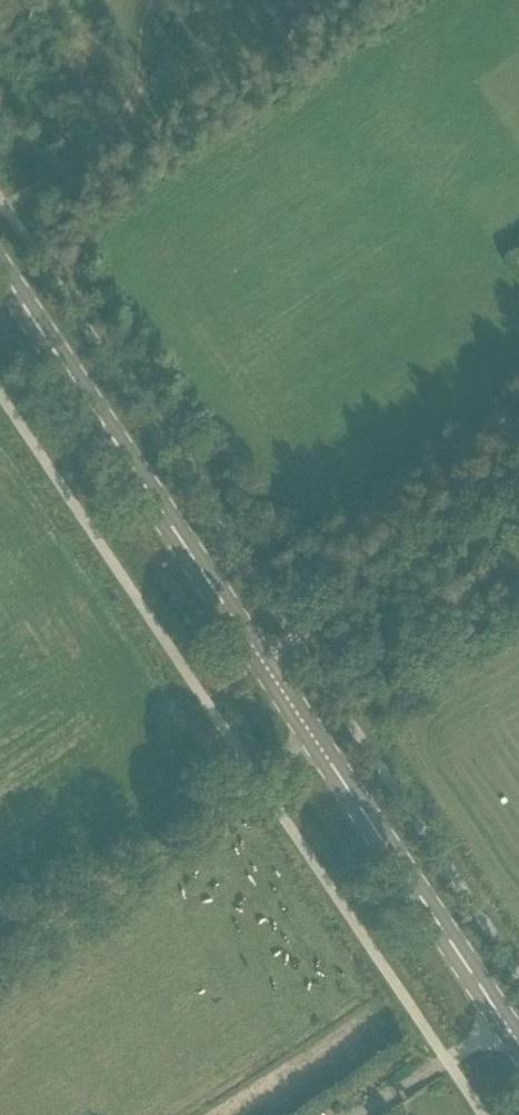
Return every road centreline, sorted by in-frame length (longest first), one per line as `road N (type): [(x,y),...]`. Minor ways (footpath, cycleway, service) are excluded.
road 1 (secondary): [(518,1046),(0,272)]
road 2 (track): [(261,661),(518,499)]
road 3 (track): [(158,0),(129,113),(0,212)]

